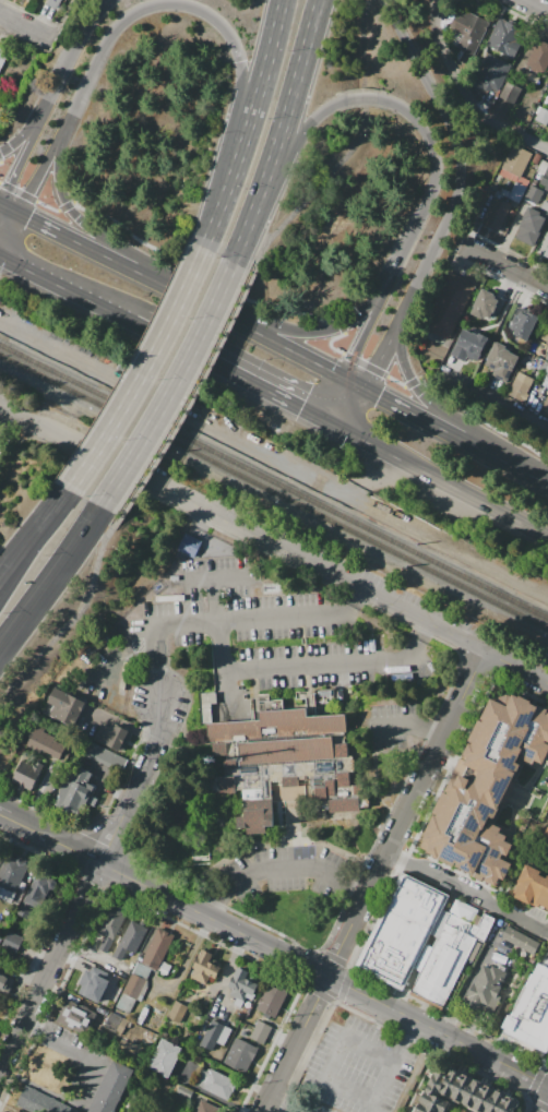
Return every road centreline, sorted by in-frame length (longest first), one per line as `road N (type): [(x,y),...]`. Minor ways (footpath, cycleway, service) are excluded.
road 1 (residential): [(261,1111),(483,651)]
road 2 (tertiary): [(439,1032),(9,816)]
road 3 (residential): [(160,692),(153,752),(0,1073)]
road 4 (trunk): [(21,214),(107,41),(139,10),(169,3),(211,15),(226,32),(249,96)]
road 5 (residential): [(483,651),(136,478)]
road 6 (trunk): [(393,334),(462,176),(457,143),(386,3)]
road 7 (primary): [(204,246),(146,375),(76,486)]
road 8 (primary): [(109,498),(175,392),(237,262)]
road 9 (trunk): [(367,388),(138,268)]
road 10 (trunk): [(324,419),(547,537)]
road 11 (trunk): [(378,98),(400,105),(426,130),(436,171),(381,298)]
road 12 (trunk): [(109,0),(86,27),(0,204)]
road 13 (trunk): [(140,324),(324,419)]
road 14 (primary): [(0,654),(109,498)]
road 15 (trunk): [(138,268),(67,206),(58,172),(67,125)]
road 16 (trunk): [(0,253),(140,324)]
road 17 (primary): [(249,96),(204,246)]
road 18 (residential): [(136,478),(0,411)]
road 19 (primary): [(284,145),(322,0)]
road 20 (trunk): [(478,445),(412,383),(393,334)]
road 21 (trunk): [(381,298),(325,331),(252,328)]
road 22 (trunk): [(381,298),(324,419)]
road 23 (trunk): [(138,268),(21,214)]
road 24 (primary): [(237,262),(284,145)]
road 25 (primary): [(76,486),(0,585)]
road 26 (trunk): [(478,445),(367,388)]
road 27 (tertiary): [(547,1086),(439,1032)]

